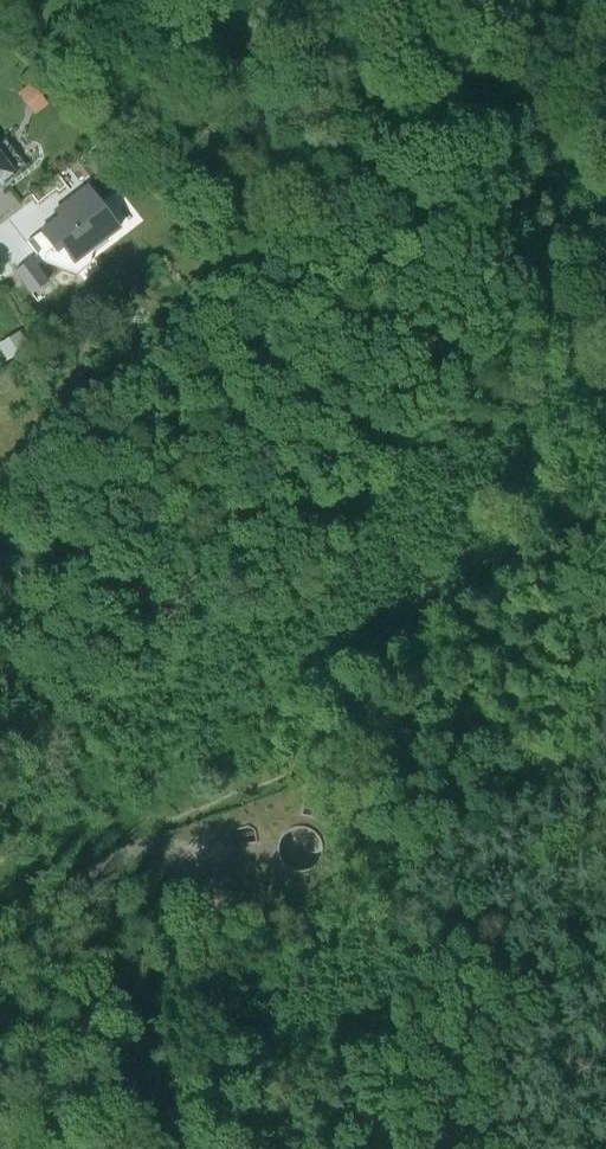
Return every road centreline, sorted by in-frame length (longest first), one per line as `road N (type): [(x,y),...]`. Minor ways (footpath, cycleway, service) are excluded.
road 1 (track): [(557,1148),(361,1081),(238,1073),(0,1092)]

